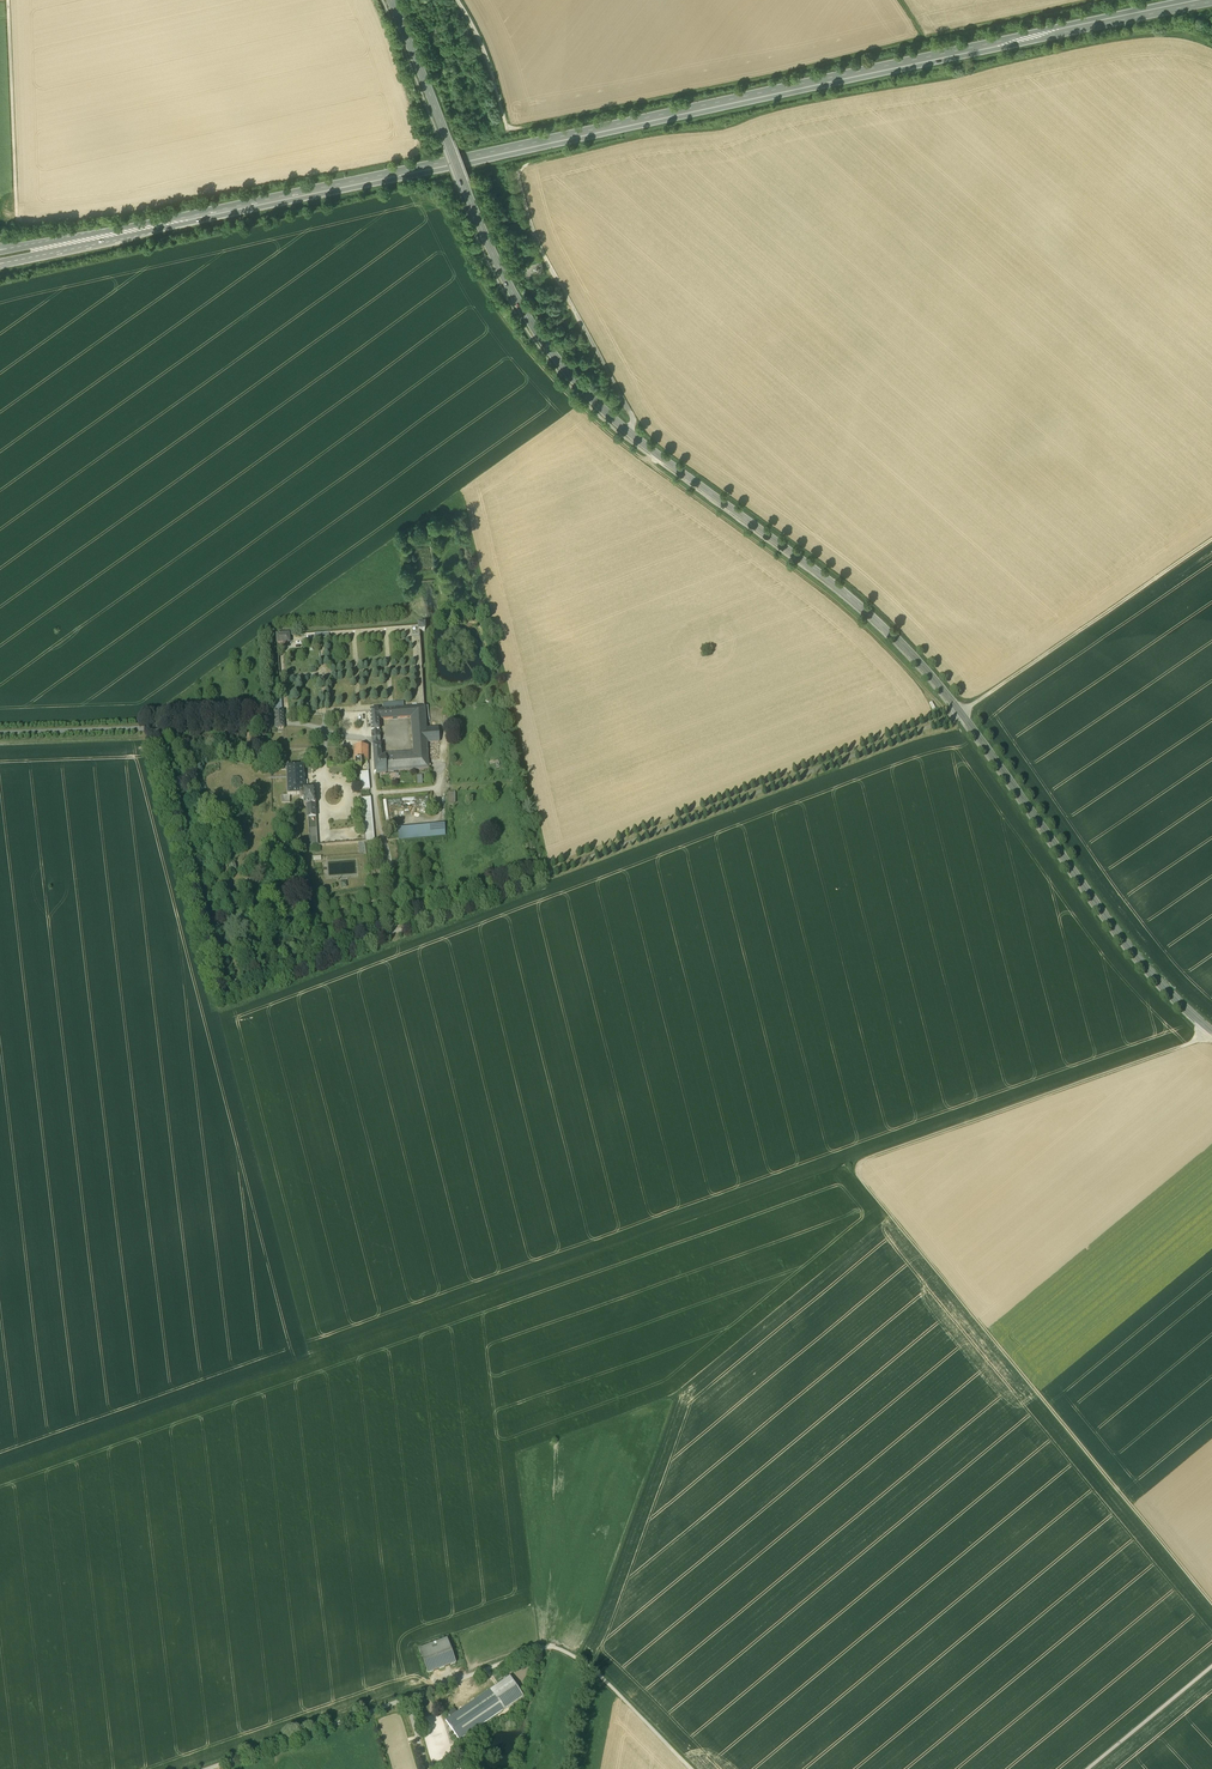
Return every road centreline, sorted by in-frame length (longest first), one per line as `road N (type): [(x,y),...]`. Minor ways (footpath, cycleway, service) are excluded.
road 1 (tertiary): [(1211,1034),(1129,946),(961,714),(894,639),(832,583),(636,438),(560,362),(496,260),(391,0)]
road 2 (primary): [(1203,0),(14,254)]
road 3 (track): [(1211,1605),(862,1174),(1211,1039)]
road 4 (track): [(1096,0),(508,129),(483,50),(457,0)]
road 5 (track): [(951,718),(833,602),(579,407),(484,294),(438,203)]
road 6 (track): [(1211,47),(1140,35),(523,167)]
road 7 (track): [(154,728),(224,990),(239,992),(395,931)]
road 8 (track): [(697,1768),(560,1648),(406,1698)]
road 9 (track): [(961,714),(1211,547)]
road 10 (track): [(628,431),(631,412),(527,217),(516,177),(523,167)]
road 11 (track): [(13,0),(17,216)]
road 12 (track): [(1211,1666),(1087,1768)]

